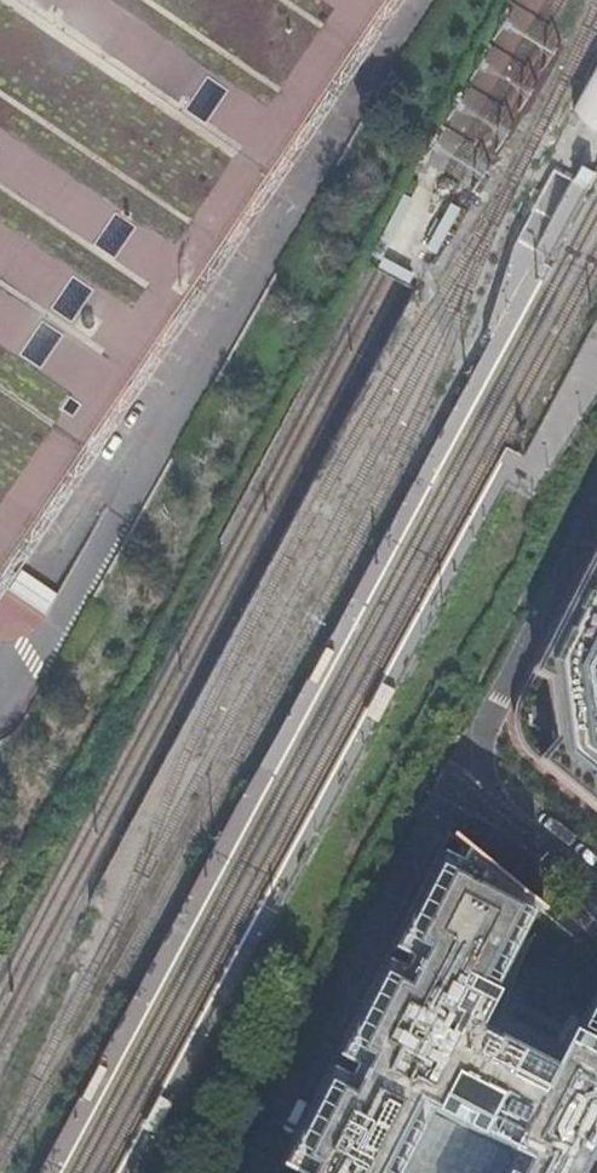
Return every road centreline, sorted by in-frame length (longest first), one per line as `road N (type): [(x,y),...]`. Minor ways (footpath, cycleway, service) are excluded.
road 1 (residential): [(596,910),(468,798)]

